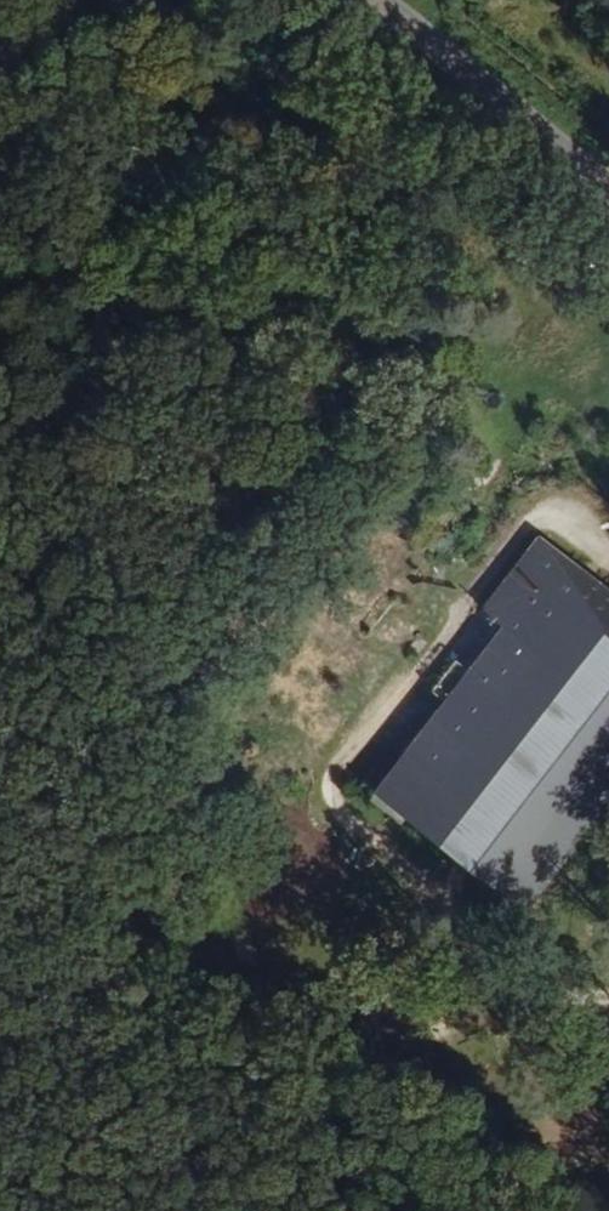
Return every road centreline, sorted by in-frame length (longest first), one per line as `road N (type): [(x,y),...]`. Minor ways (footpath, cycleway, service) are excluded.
road 1 (tertiary): [(608,186),(390,0)]

